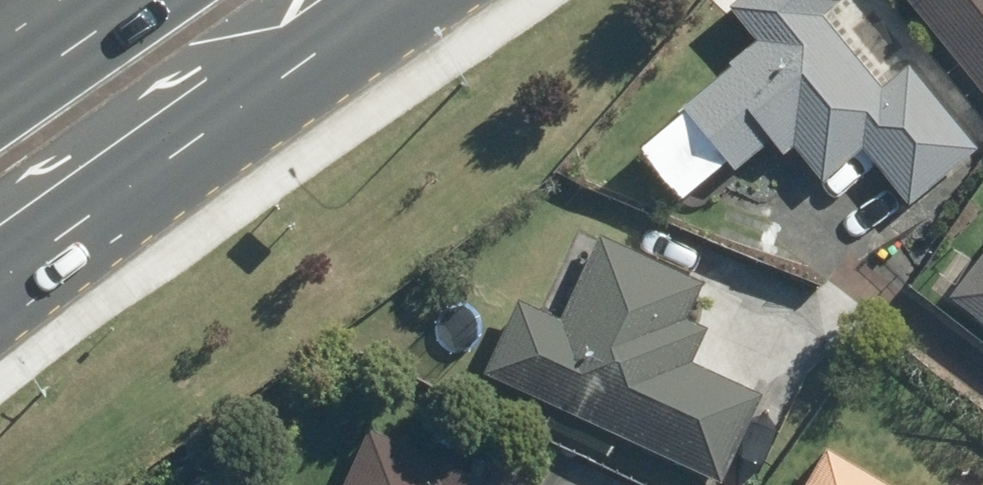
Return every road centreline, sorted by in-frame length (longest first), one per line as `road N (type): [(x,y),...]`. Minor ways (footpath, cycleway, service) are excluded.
road 1 (primary): [(395,0),(0,279)]
road 2 (primary): [(0,94),(135,0)]

